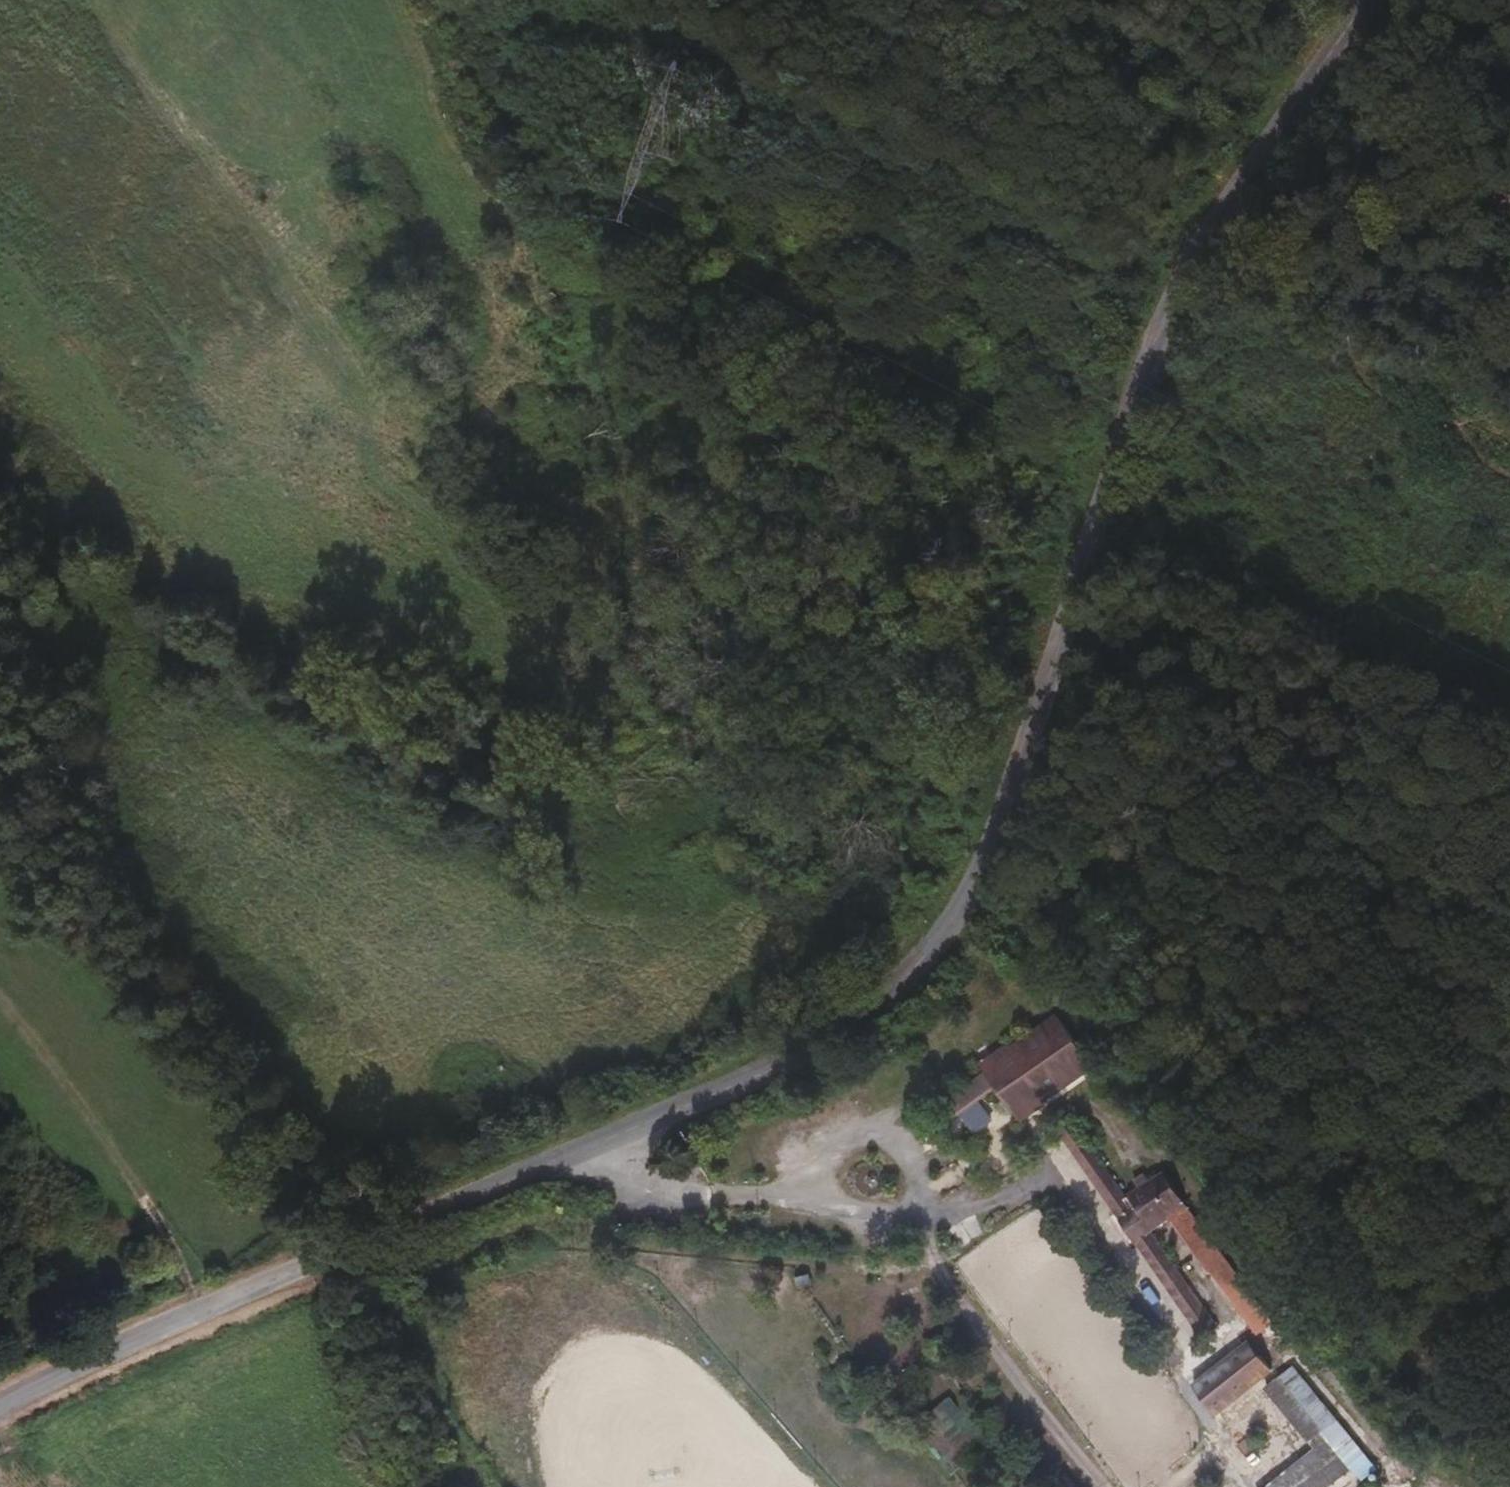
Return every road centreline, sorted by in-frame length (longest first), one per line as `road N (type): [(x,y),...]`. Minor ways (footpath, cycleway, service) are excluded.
road 1 (tertiary): [(0,1406),(366,1242),(778,1092),(872,1043),(936,981),(1006,825),(1045,688),(1194,273),(1370,0)]

